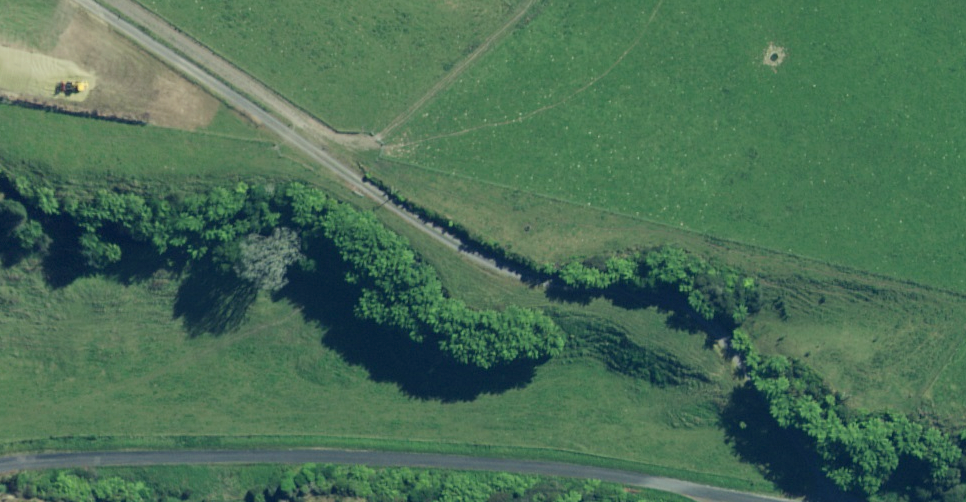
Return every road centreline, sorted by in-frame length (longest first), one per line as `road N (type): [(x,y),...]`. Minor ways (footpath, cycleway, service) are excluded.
road 1 (track): [(795,501),(787,414),(708,309),(541,300),(330,177),(79,0)]
road 2 (unclassified): [(729,501),(461,468),(100,463),(0,473)]

